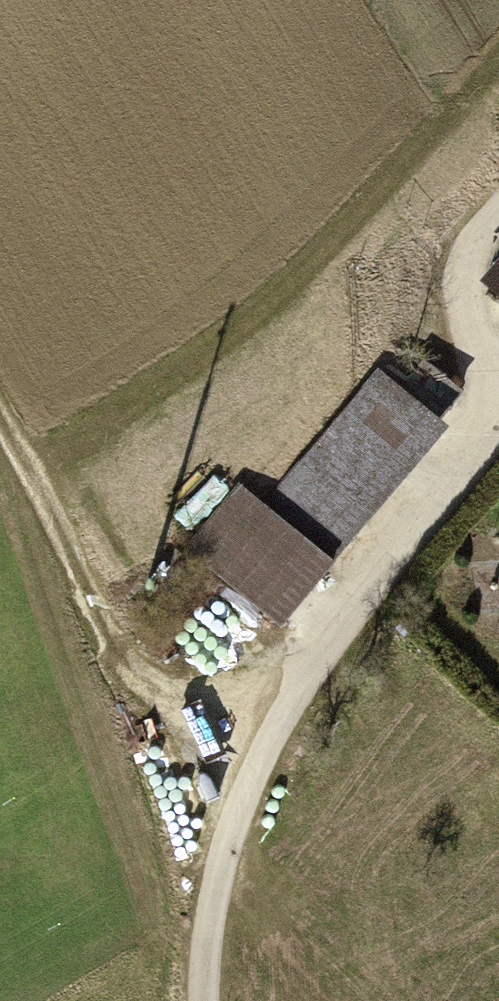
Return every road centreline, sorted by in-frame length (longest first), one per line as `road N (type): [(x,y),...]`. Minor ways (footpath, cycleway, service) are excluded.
road 1 (track): [(203,1000),(214,900),(242,803),(277,728),(486,412),(474,262),(498,215)]
road 2 (track): [(242,803),(177,724),(0,412)]

